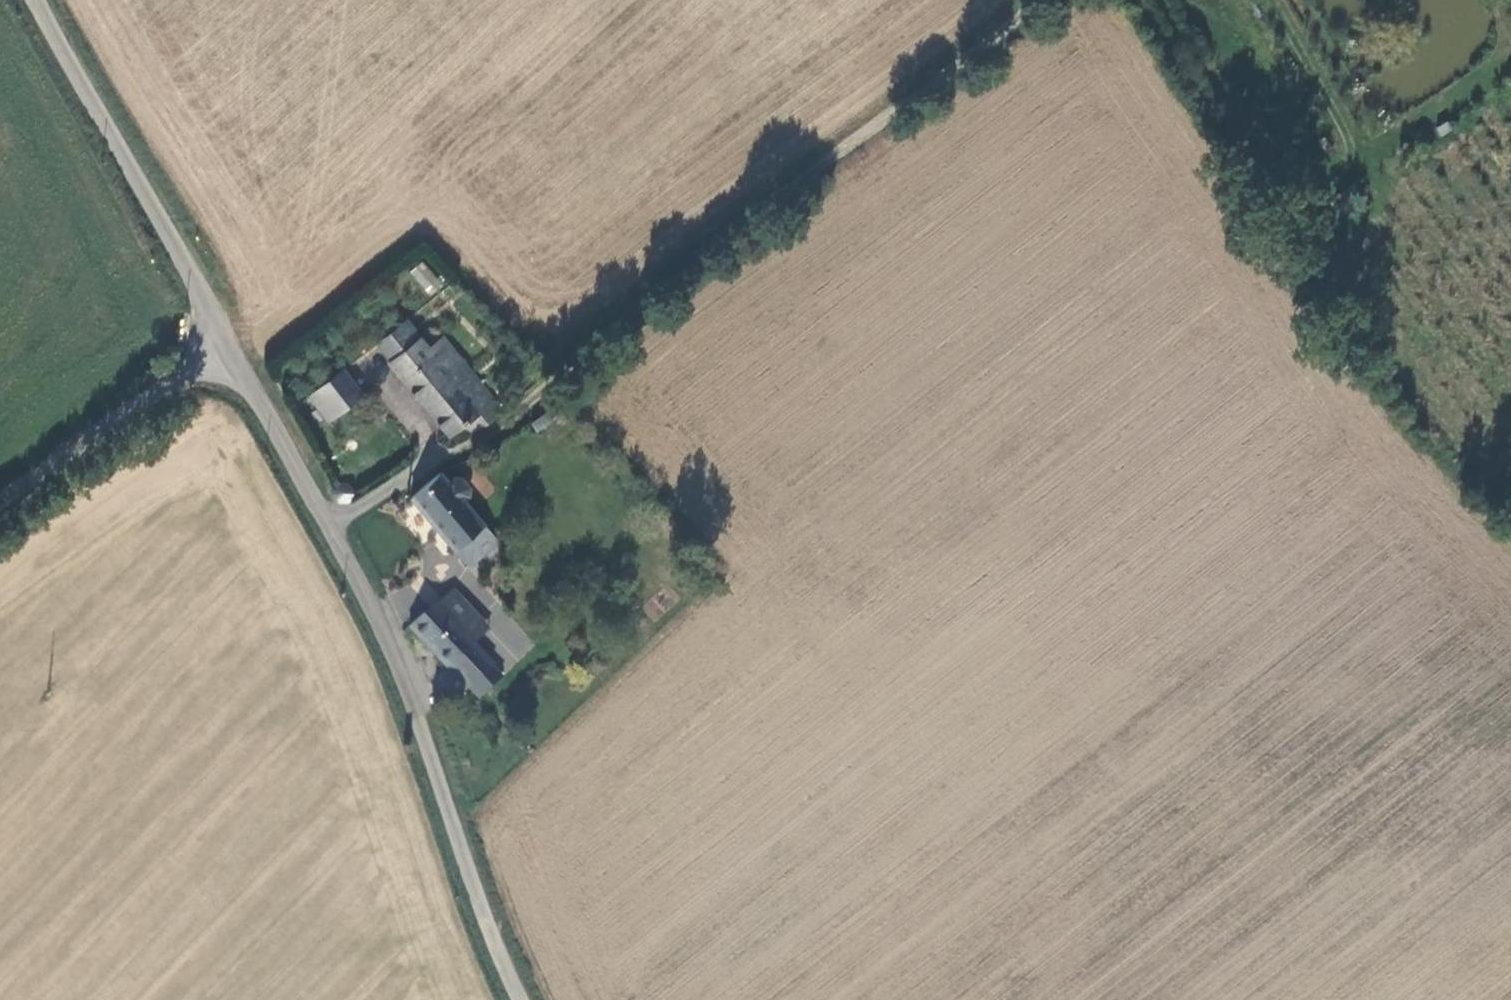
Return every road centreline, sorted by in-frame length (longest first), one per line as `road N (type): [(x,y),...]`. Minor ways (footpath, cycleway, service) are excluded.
road 1 (unclassified): [(227,340),(391,638),(487,923),(520,999)]
road 2 (track): [(1041,0),(518,410)]
road 3 (unclassified): [(34,0),(227,340)]
road 4 (unclassified): [(227,340),(0,501)]

